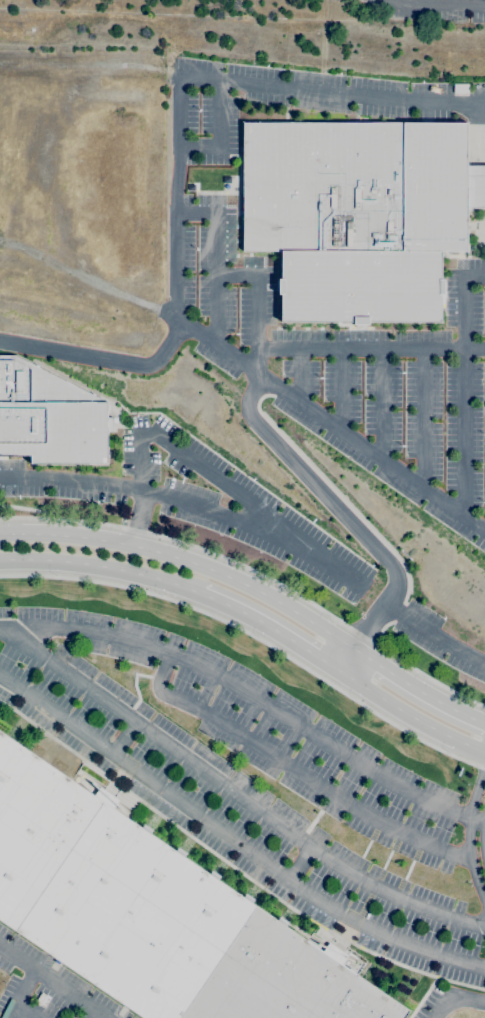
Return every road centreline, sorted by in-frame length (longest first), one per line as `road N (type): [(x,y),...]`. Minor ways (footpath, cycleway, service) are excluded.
road 1 (secondary): [(349,646),(272,598),(165,553),(72,536),(0,535)]
road 2 (secondary): [(0,561),(107,567),(204,595)]
road 3 (secondary): [(334,668),(484,753)]
road 4 (secondary): [(484,724),(349,646)]
road 5 (secondary): [(204,595),(334,668)]

